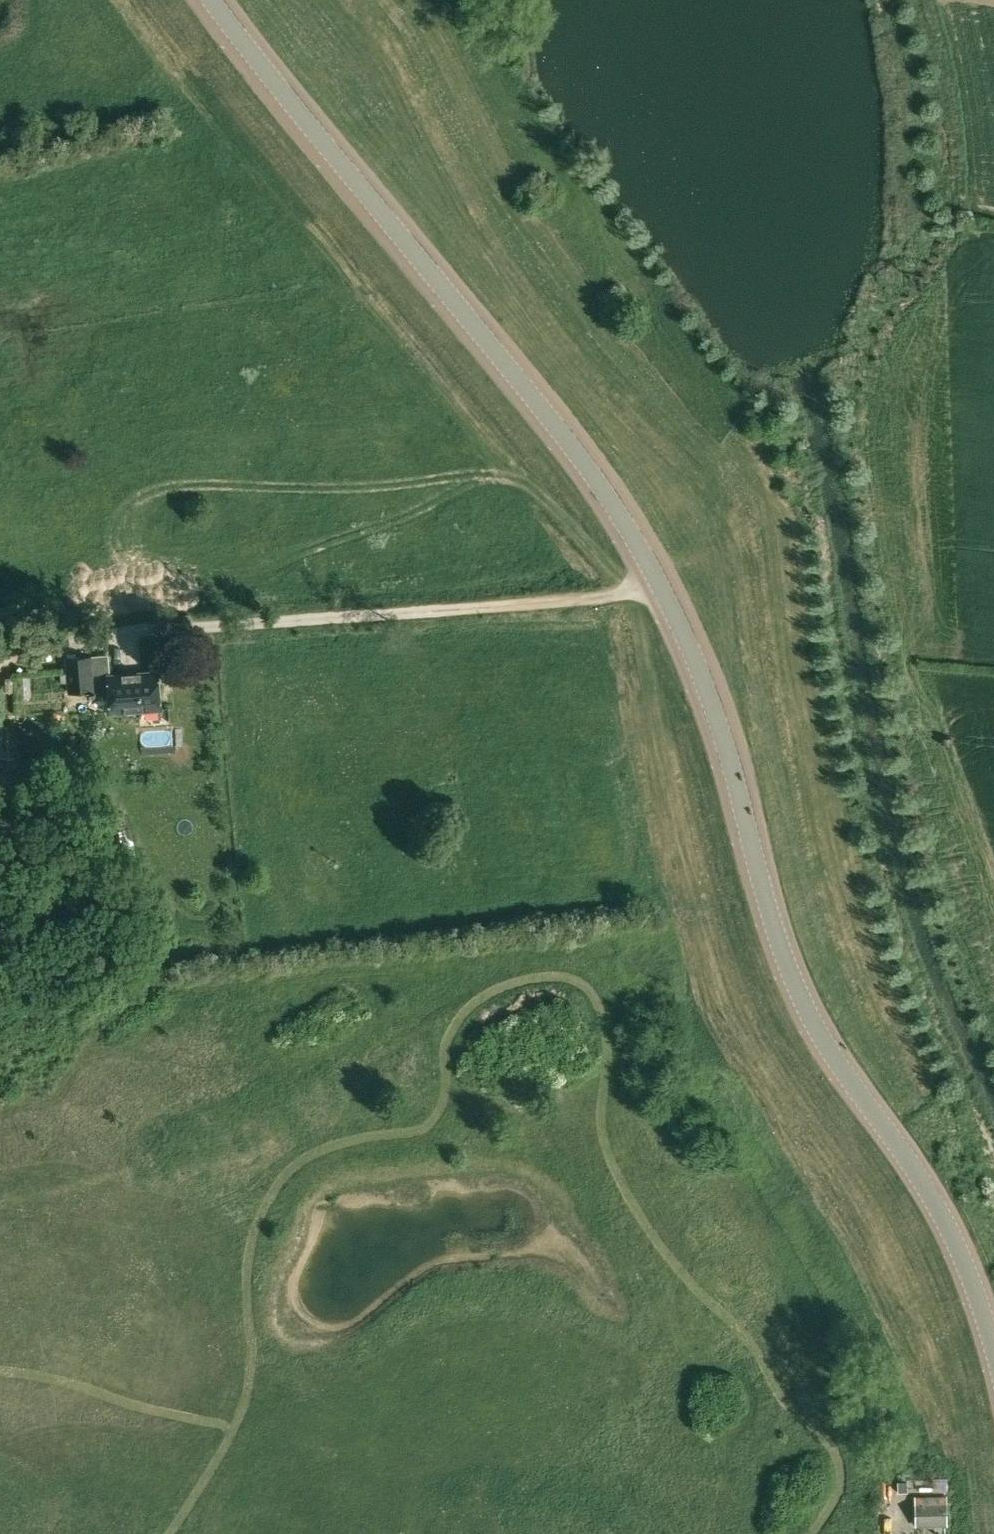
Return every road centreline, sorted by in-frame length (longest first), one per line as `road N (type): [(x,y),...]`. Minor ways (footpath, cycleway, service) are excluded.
road 1 (secondary): [(993,1350),(946,1225),(802,997),(712,705),(646,552),(573,436),(220,0)]
road 2 (track): [(109,643),(197,627),(562,600),(662,584)]

